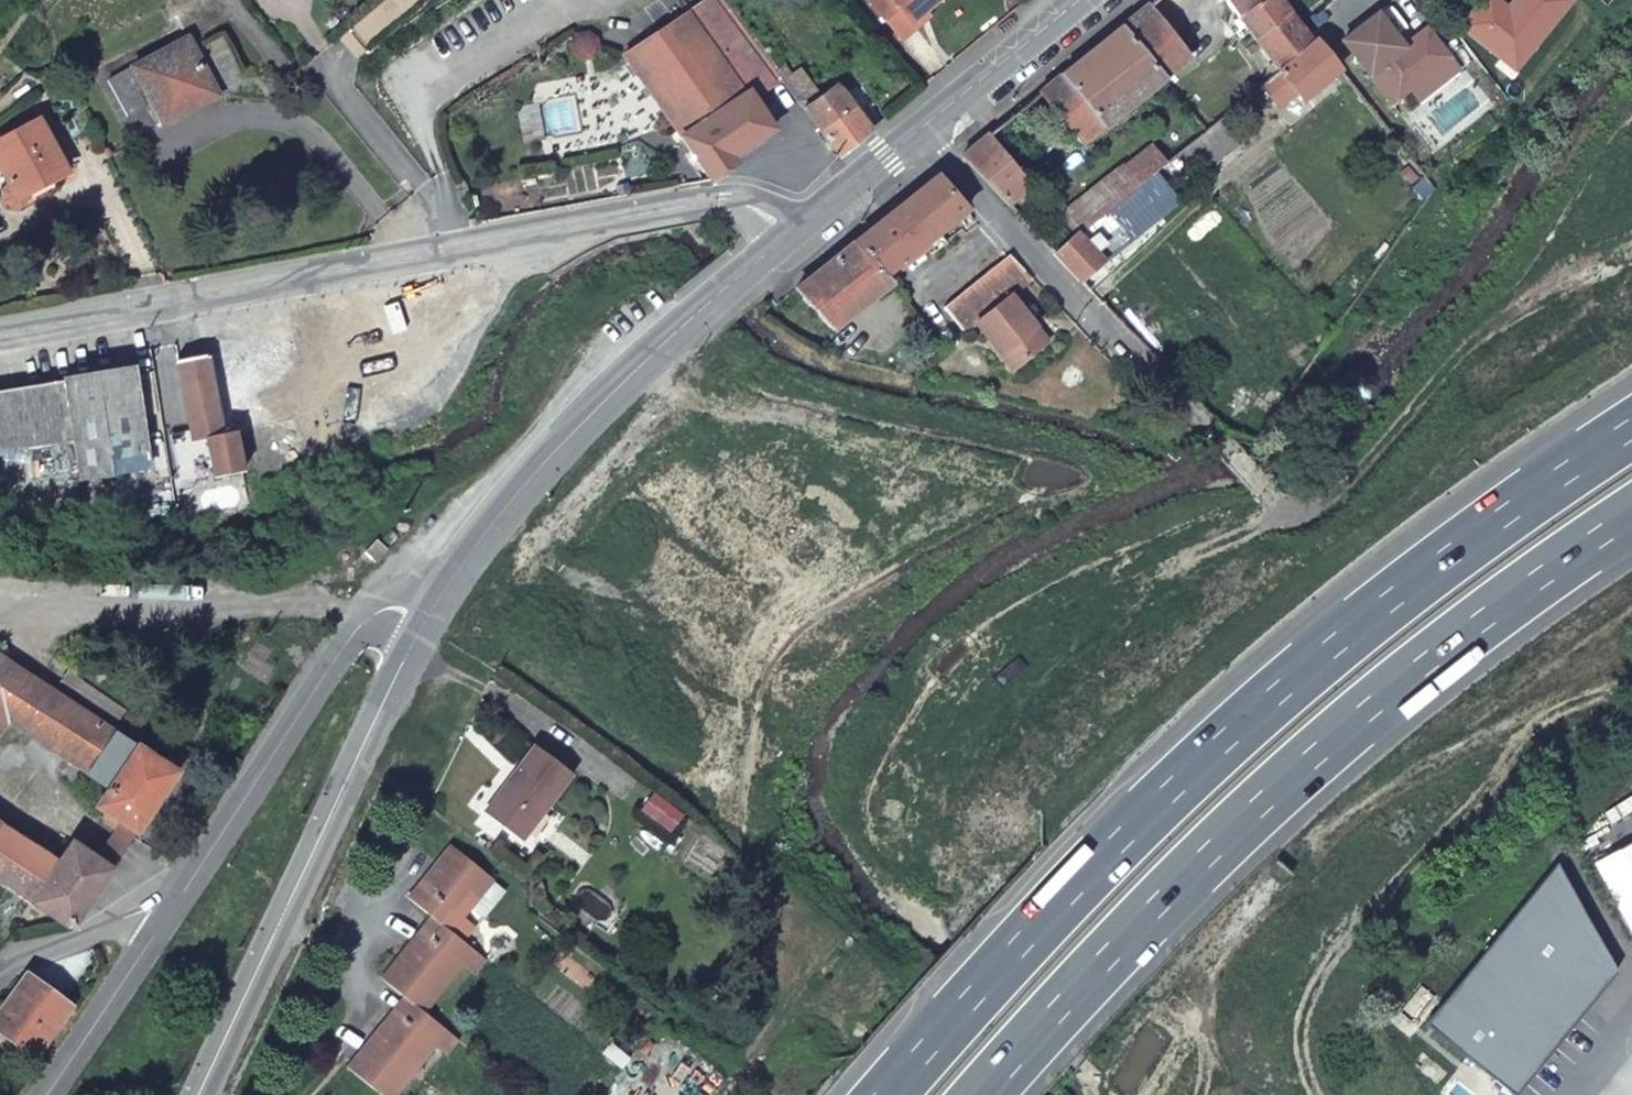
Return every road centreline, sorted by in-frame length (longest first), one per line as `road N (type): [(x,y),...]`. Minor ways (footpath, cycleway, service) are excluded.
road 1 (trunk): [(1631,430),(1436,565),(1220,745),(1048,914),(886,1094)]
road 2 (trunk): [(1631,340),(1315,574),(1121,694),(985,711),(920,685),(813,620)]
road 3 (trunk): [(991,1094),(1142,927),(1301,779),(1631,526)]
road 4 (trunk): [(1121,1094),(1174,1008),(1299,851),(1631,548)]
road 5 (unclassified): [(813,620),(1344,1094)]
road 6 (residential): [(796,236),(753,194),(448,238),(181,301)]
road 7 (secondary): [(426,620),(198,1094)]
road 8 (residential): [(918,136),(1017,248),(1283,511)]
road 9 (track): [(1283,511),(1326,499),(1344,484),(1388,416),(1449,353),(1631,238)]
road 10 (unclassified): [(166,919),(365,618),(385,608),(426,620)]
road 11 (secondary): [(581,325),(405,281),(292,282),(181,301)]
road 12 (secondary): [(181,301),(327,303),(423,318),(455,335),(499,394)]
road 13 (secondary): [(918,136),(1082,0)]
road 14 (unclassified): [(46,1094),(166,919)]
road 15 (secondary): [(426,620),(508,526),(567,497)]
road 16 (secondary): [(505,448),(426,620)]
road 17 (secondary): [(181,301),(0,336)]
road 18 (residential): [(166,919),(152,912),(122,919),(34,949),(0,970)]
road 19 (secondary): [(796,236),(918,136)]
road 20 (unclassified): [(730,547),(686,485),(666,436)]
road 21 (unclassified): [(621,490),(730,547)]

